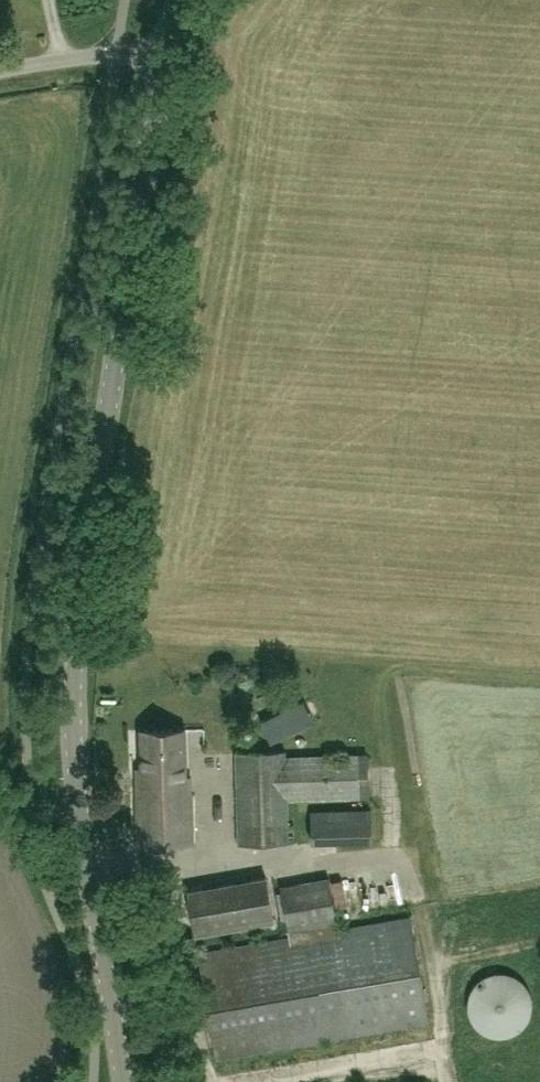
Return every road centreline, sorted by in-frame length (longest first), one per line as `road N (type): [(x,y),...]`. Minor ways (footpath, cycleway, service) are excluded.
road 1 (tertiary): [(126,1081),(83,813),(78,650),(167,54)]
road 2 (unclassified): [(0,69),(118,52),(167,54)]

